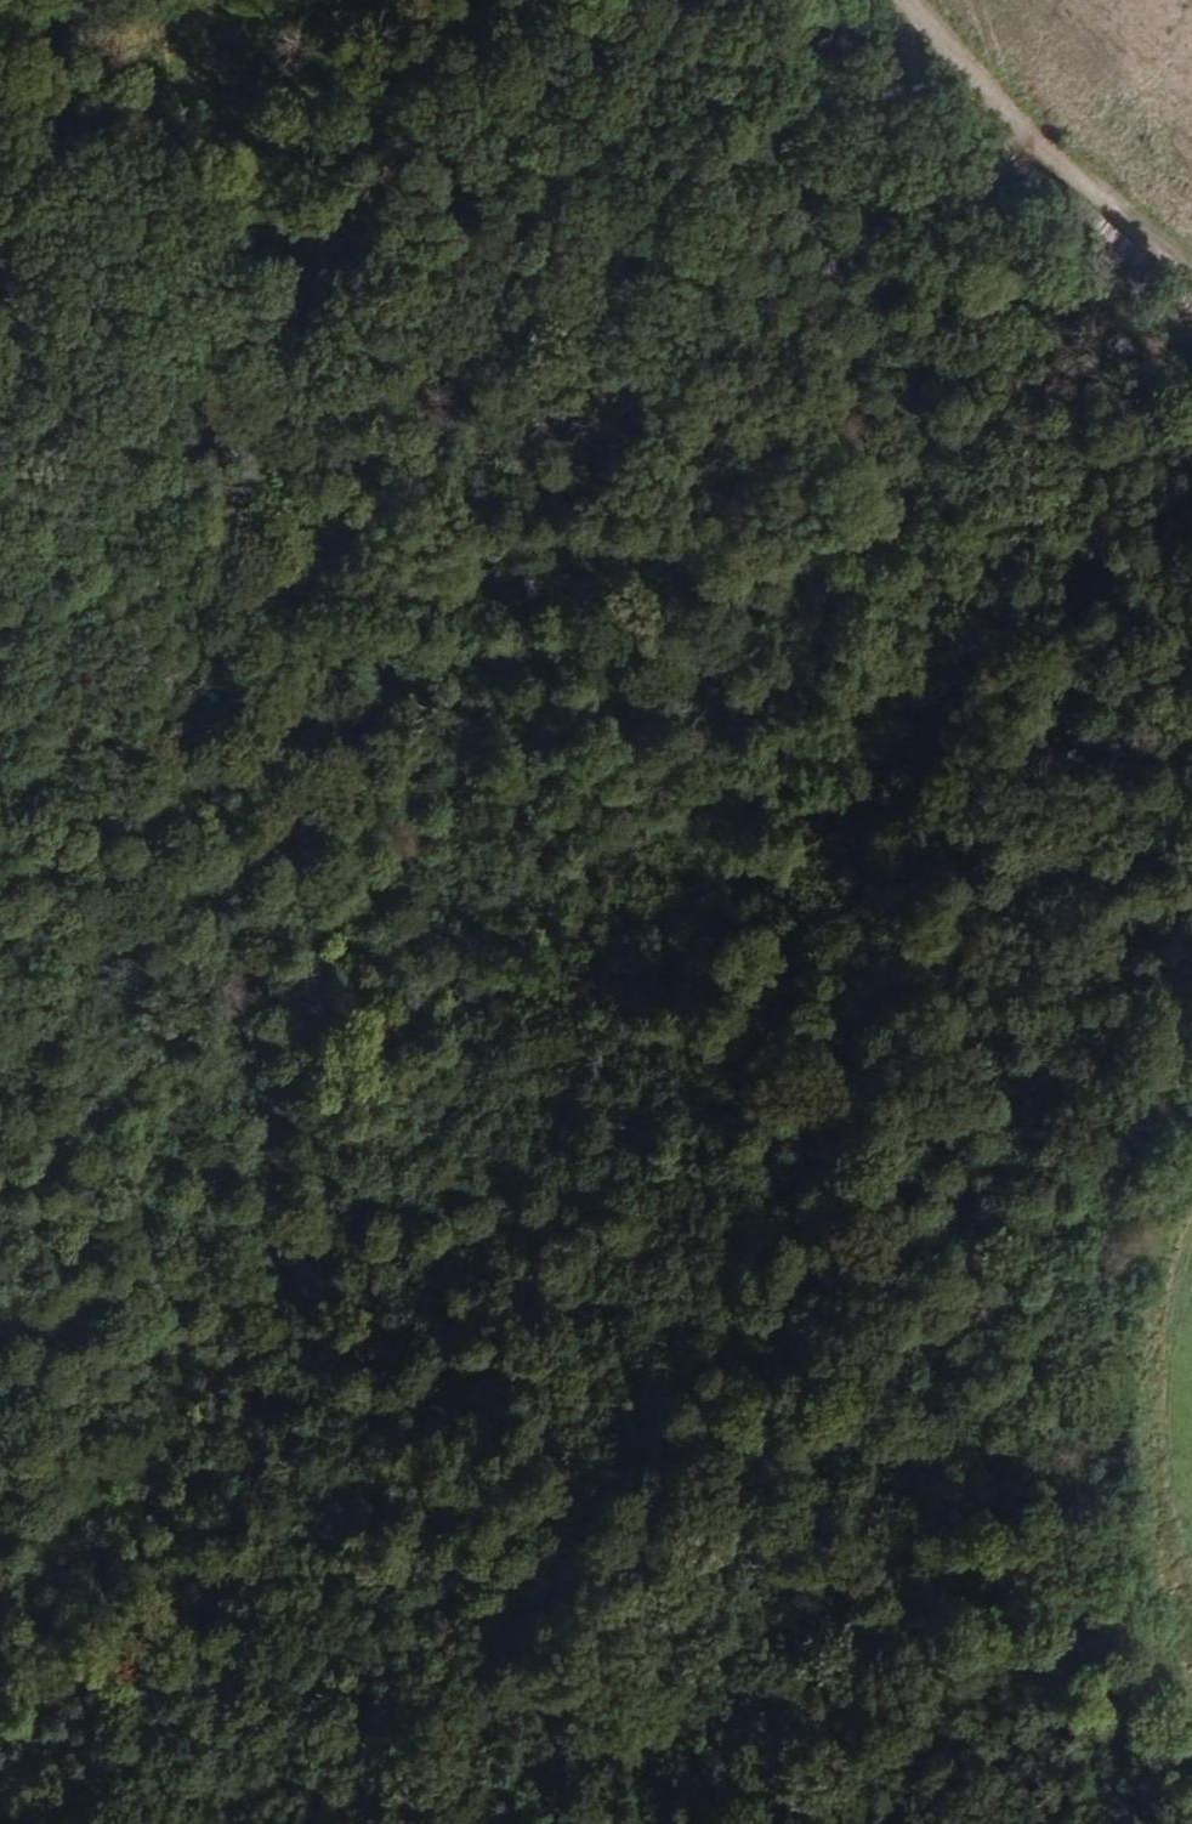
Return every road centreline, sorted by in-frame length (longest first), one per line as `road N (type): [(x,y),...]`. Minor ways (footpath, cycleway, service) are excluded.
road 1 (track): [(908,0),(1191,346)]

